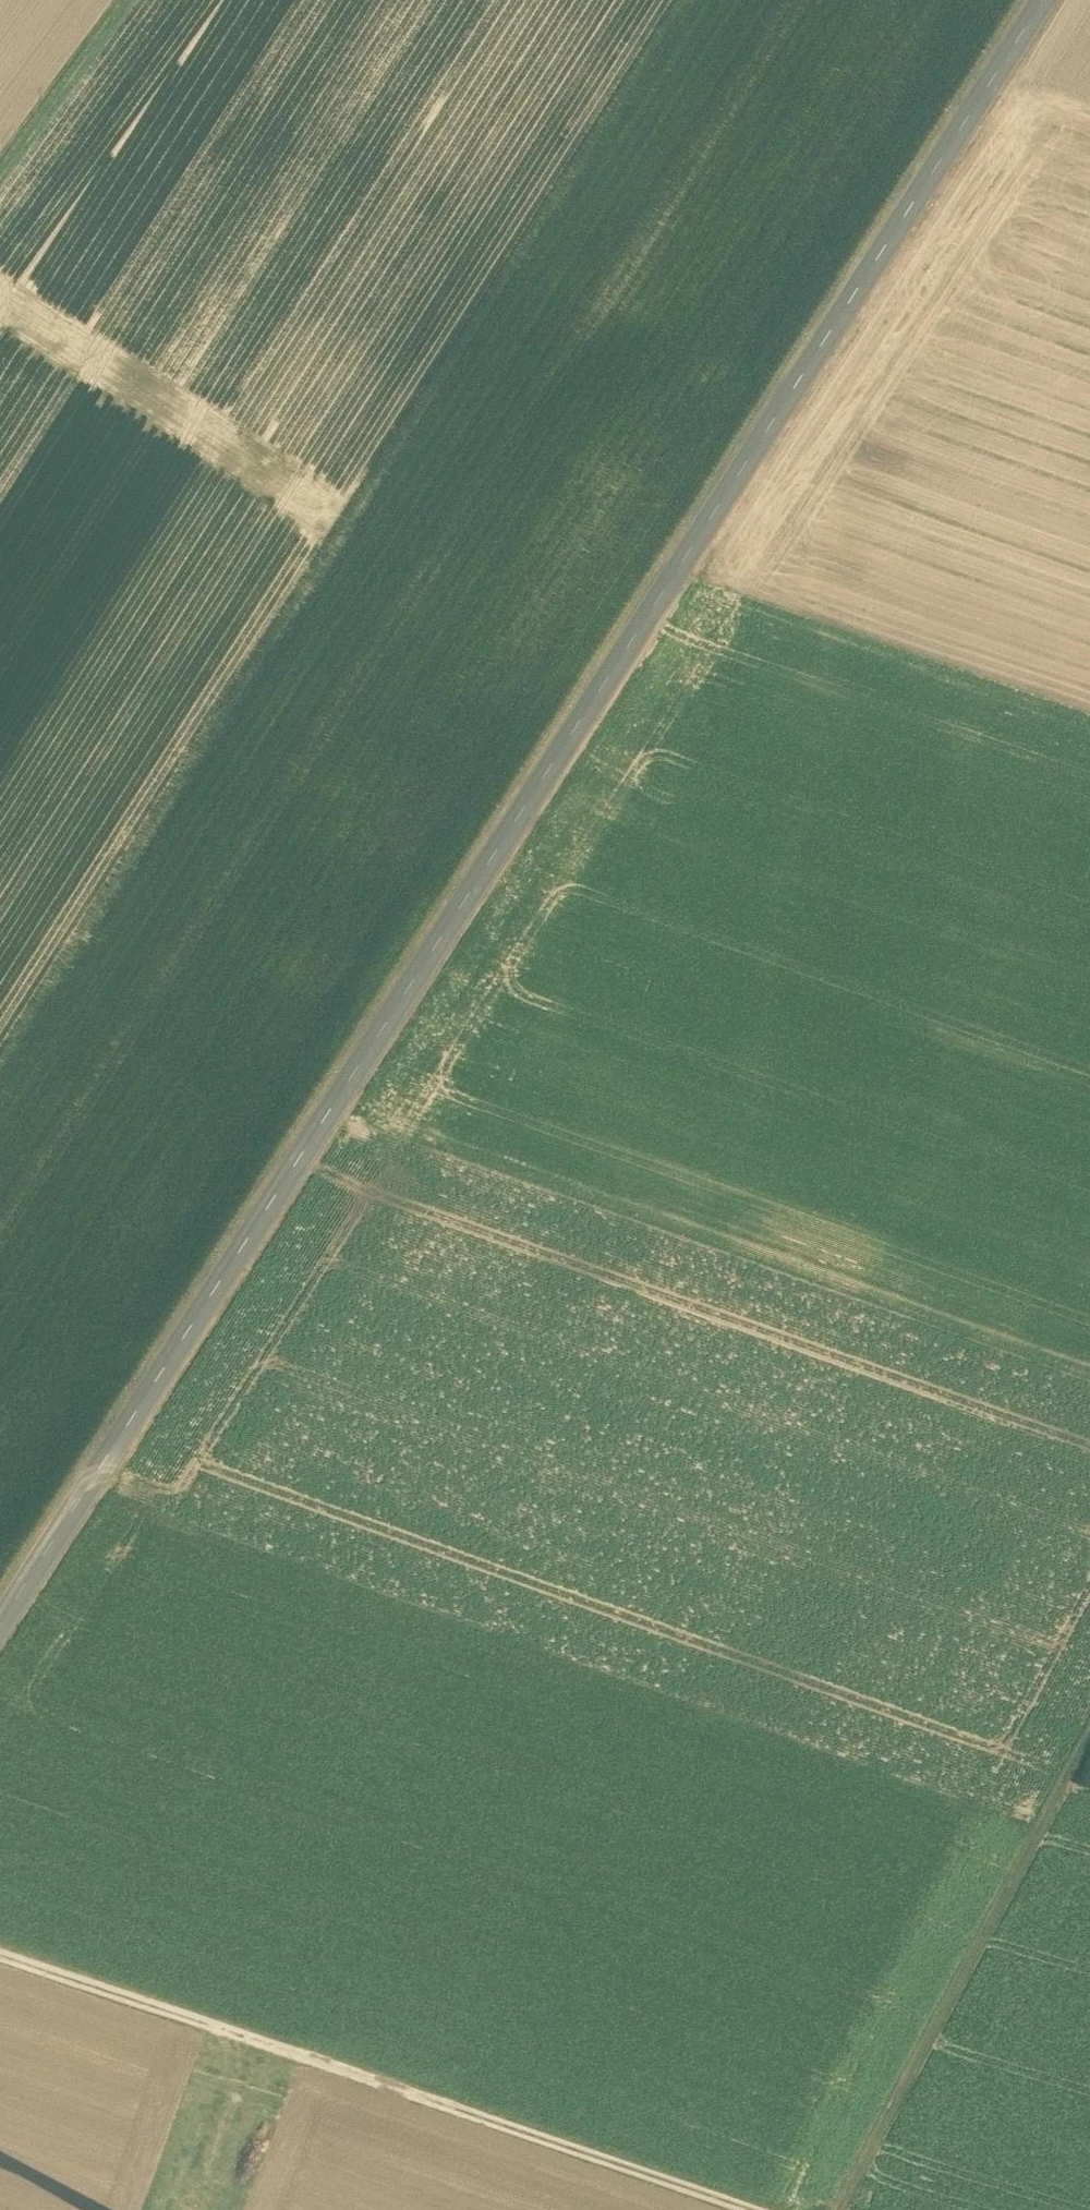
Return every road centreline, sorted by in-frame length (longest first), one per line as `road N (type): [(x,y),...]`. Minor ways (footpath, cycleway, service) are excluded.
road 1 (secondary): [(1047,0),(0,1630)]
road 2 (track): [(1089,1744),(842,2209)]
road 3 (track): [(727,2209),(252,2047)]
road 4 (track): [(0,175),(126,0)]

